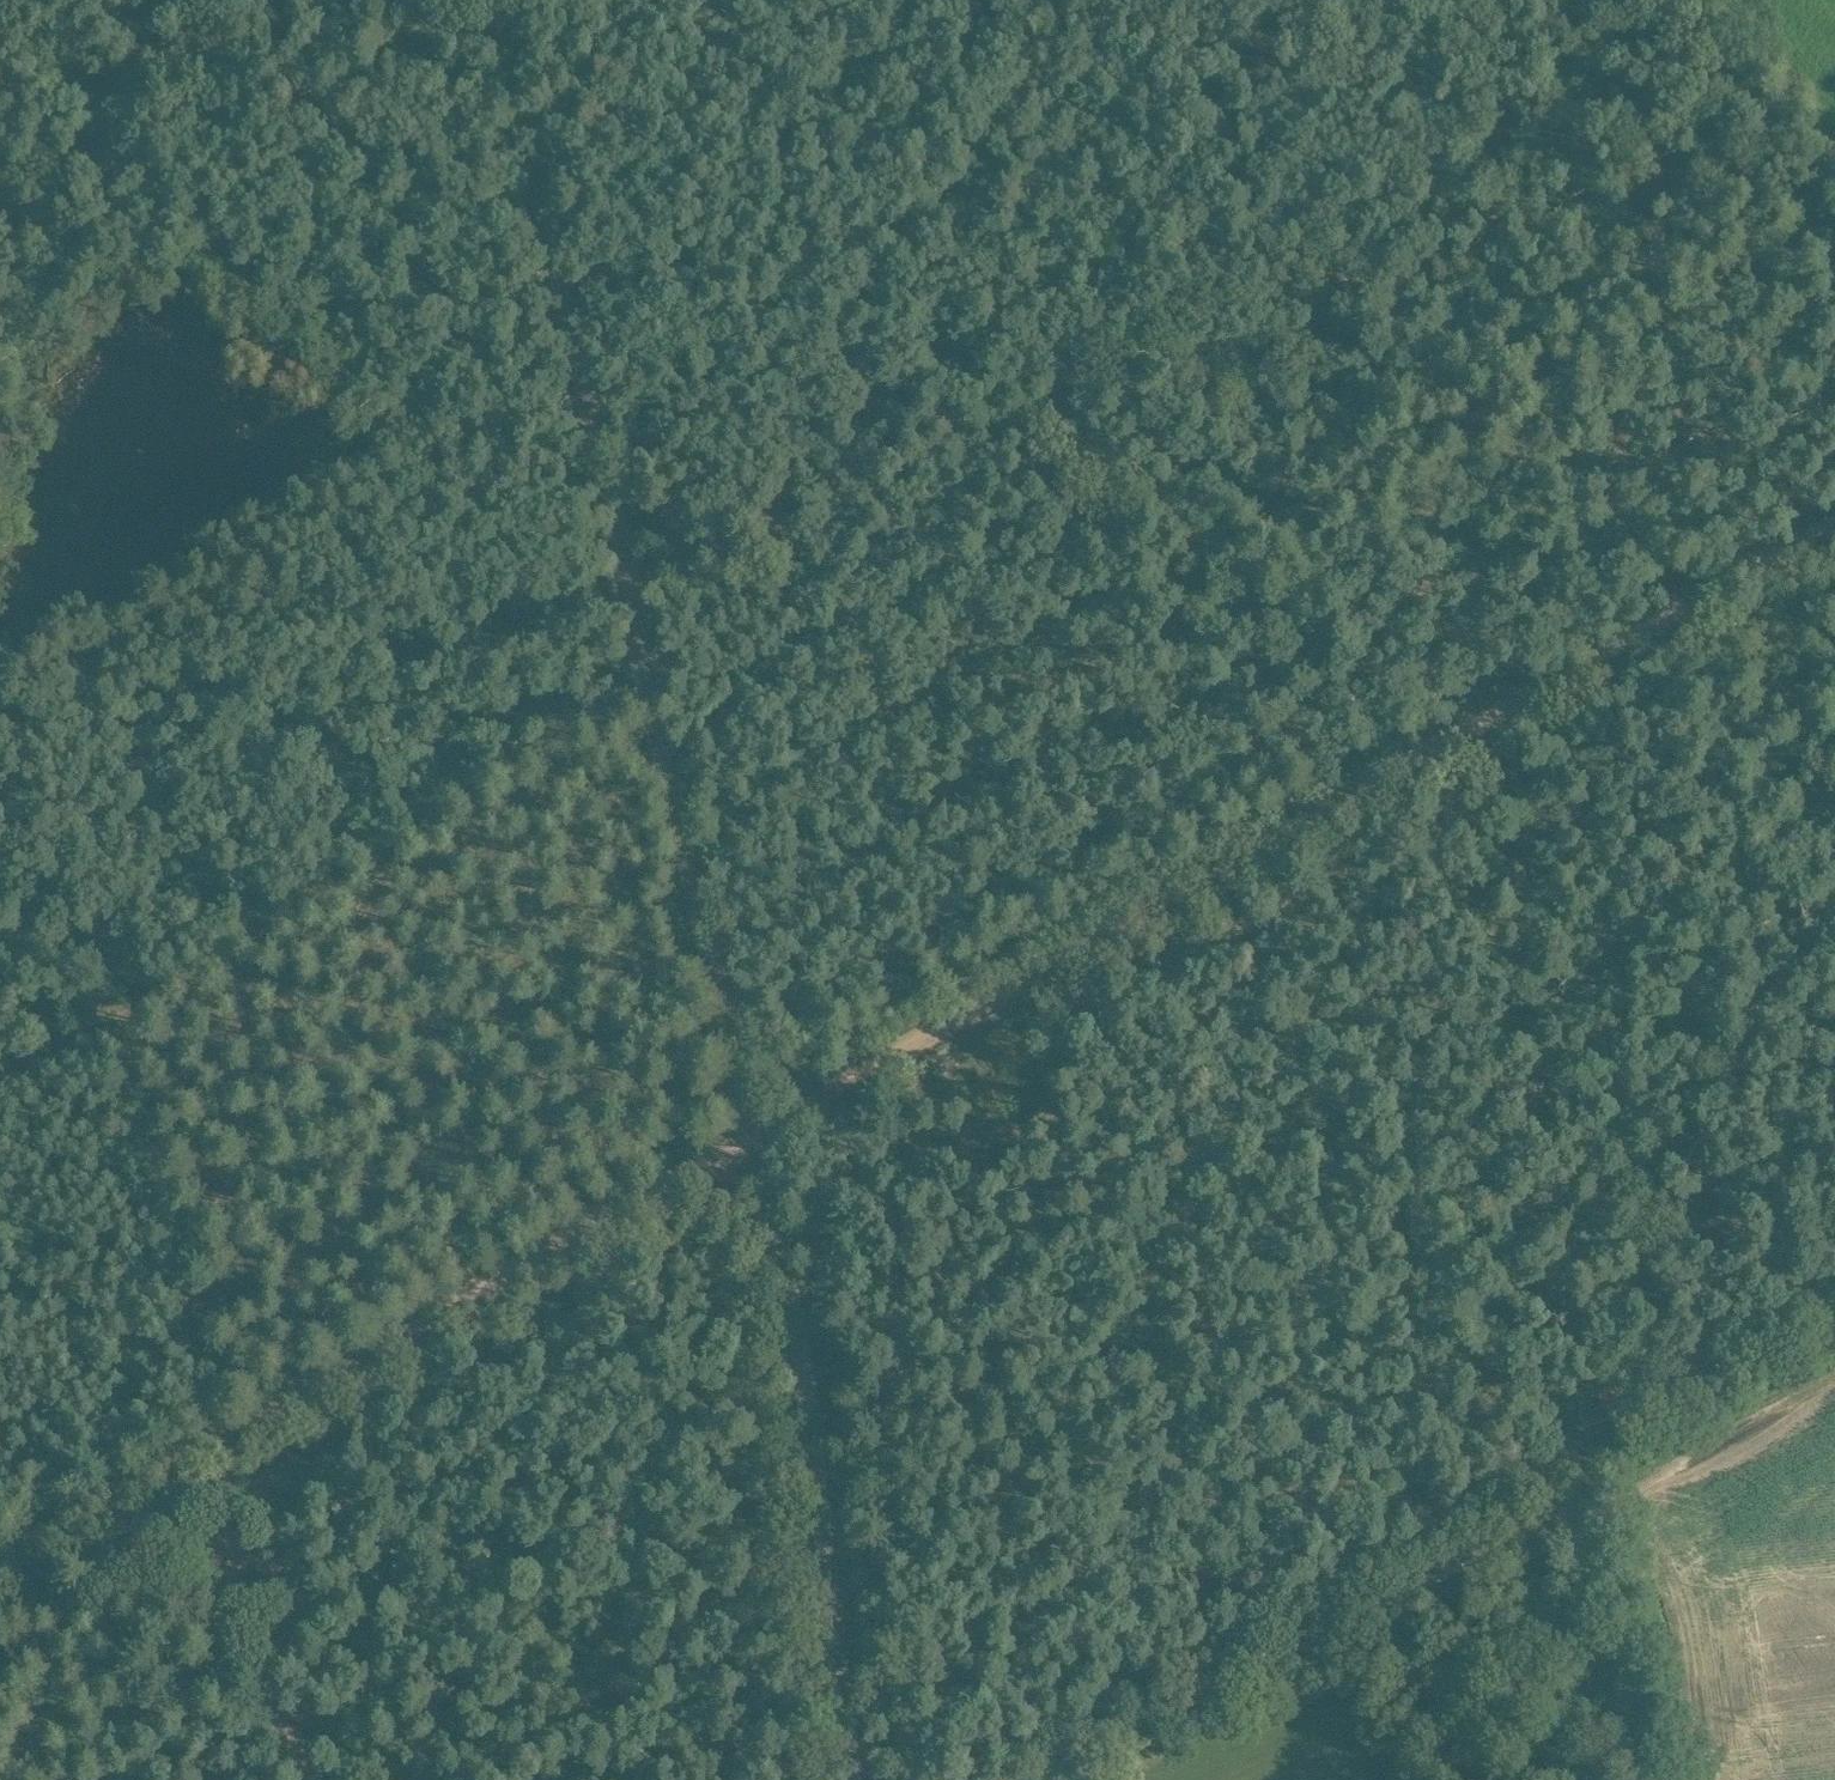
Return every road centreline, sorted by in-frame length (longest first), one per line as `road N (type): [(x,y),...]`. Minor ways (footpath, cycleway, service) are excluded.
road 1 (unclassified): [(759,1146),(1339,804),(1834,526)]
road 2 (unclassified): [(759,1146),(494,0)]
road 3 (track): [(1023,1779),(1602,1503),(1834,1365)]
road 4 (track): [(759,1146),(0,1570)]
road 5 (unclassified): [(845,1779),(759,1146)]
road 6 (track): [(1834,844),(1695,605)]

